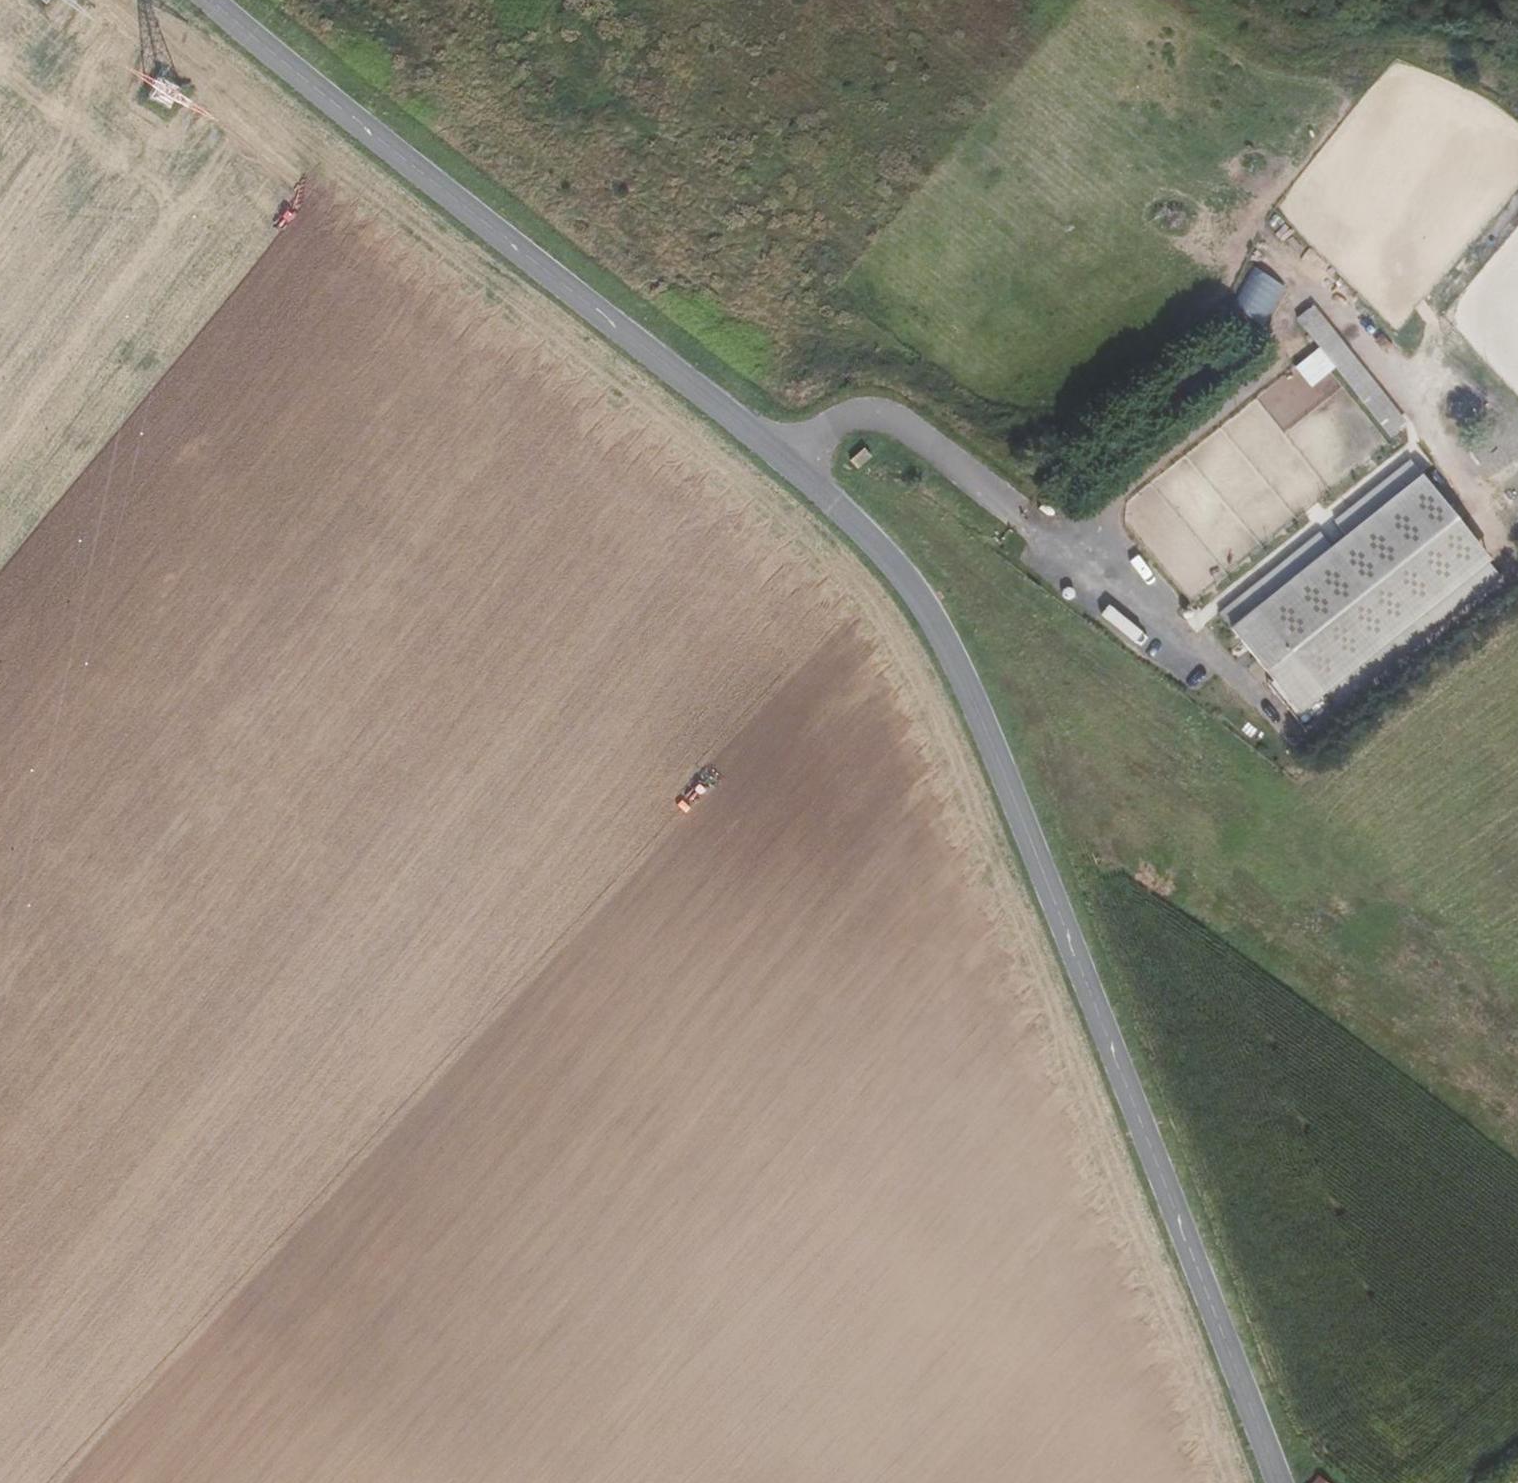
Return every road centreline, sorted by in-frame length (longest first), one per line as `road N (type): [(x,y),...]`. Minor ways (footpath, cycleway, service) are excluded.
road 1 (unclassified): [(224,0),(865,518),(912,575),(978,683),(1278,1482)]
road 2 (track): [(1381,357),(1424,426),(1450,492),(1505,564),(1497,577),(1304,730),(1285,728),(1230,669),(1191,650)]

